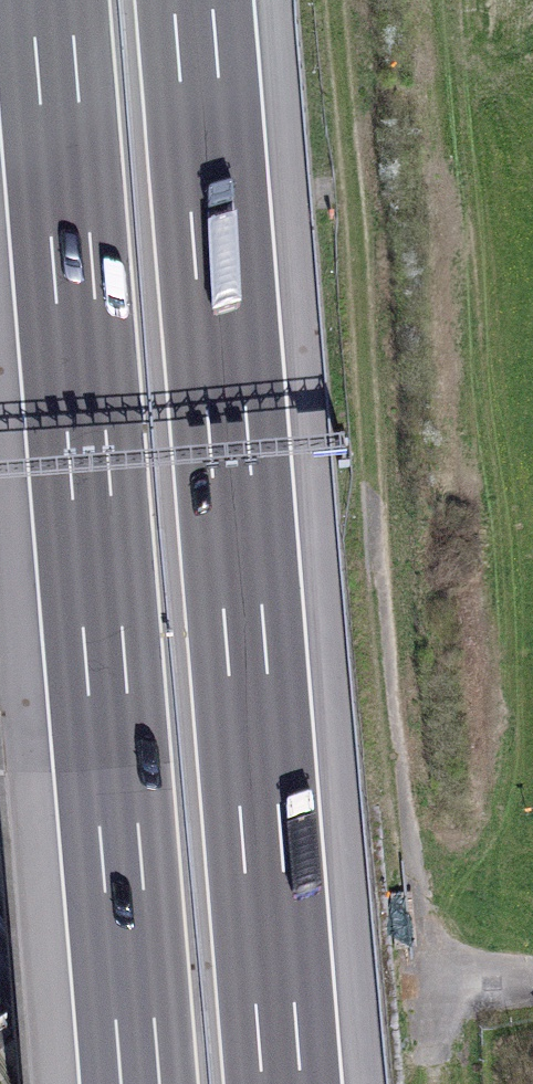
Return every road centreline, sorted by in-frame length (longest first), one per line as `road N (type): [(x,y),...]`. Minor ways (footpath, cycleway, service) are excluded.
road 1 (motorway): [(281,1083),(193,0)]
road 2 (motorway): [(52,0),(138,1083)]
road 3 (track): [(532,979),(440,985),(448,1083)]
road 4 (secondary): [(100,1083),(0,926)]

